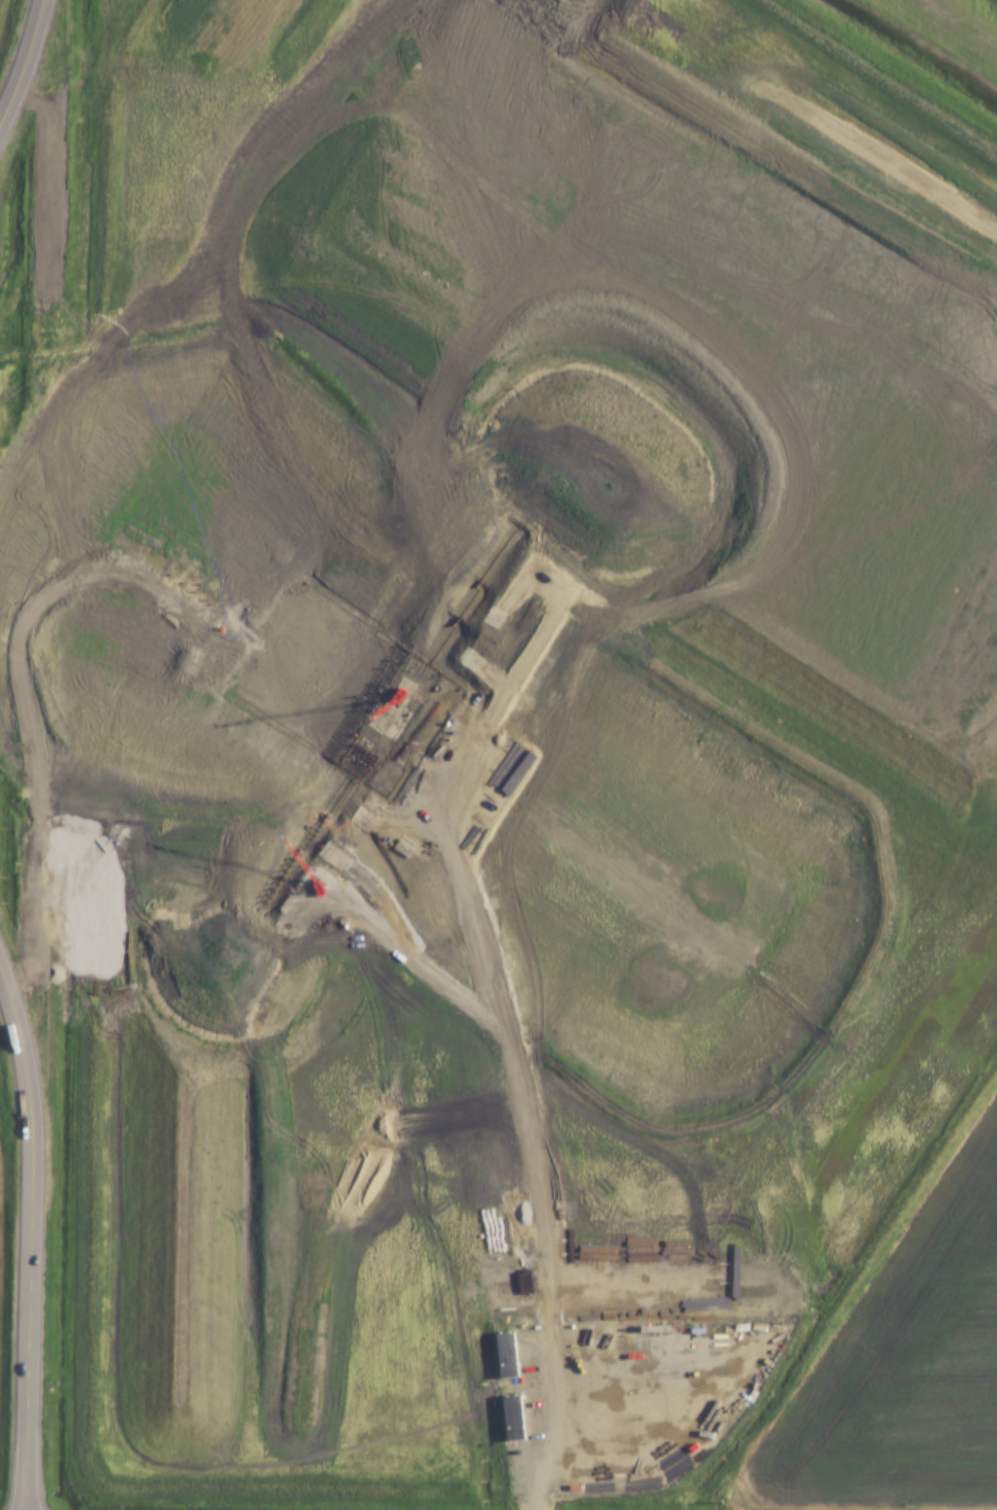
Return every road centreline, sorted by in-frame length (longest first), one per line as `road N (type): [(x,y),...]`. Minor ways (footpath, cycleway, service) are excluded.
road 1 (secondary): [(33,1509),(32,1121),(20,1031),(0,975)]
road 2 (secondary): [(0,117),(41,0)]

